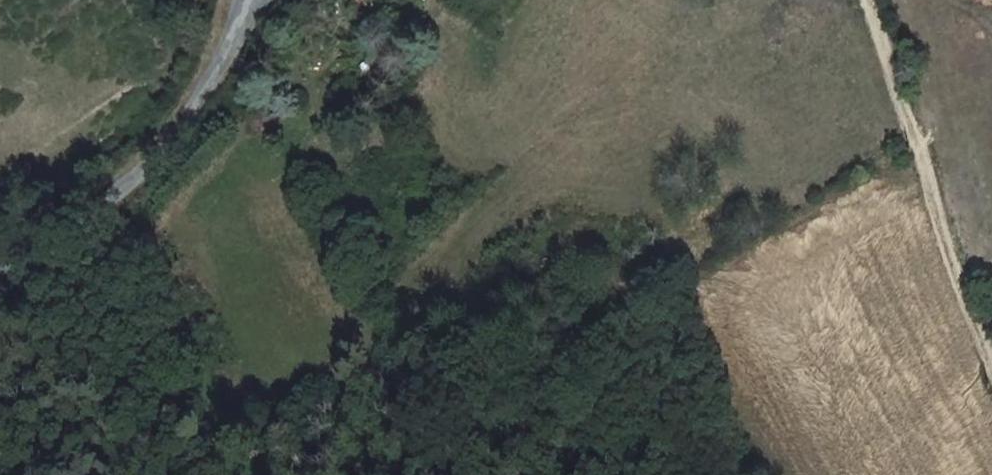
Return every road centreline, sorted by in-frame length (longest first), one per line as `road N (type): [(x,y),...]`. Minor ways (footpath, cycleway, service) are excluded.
road 1 (track): [(991,370),(868,0)]
road 2 (unclassified): [(0,261),(122,192),(214,74),(255,5)]

